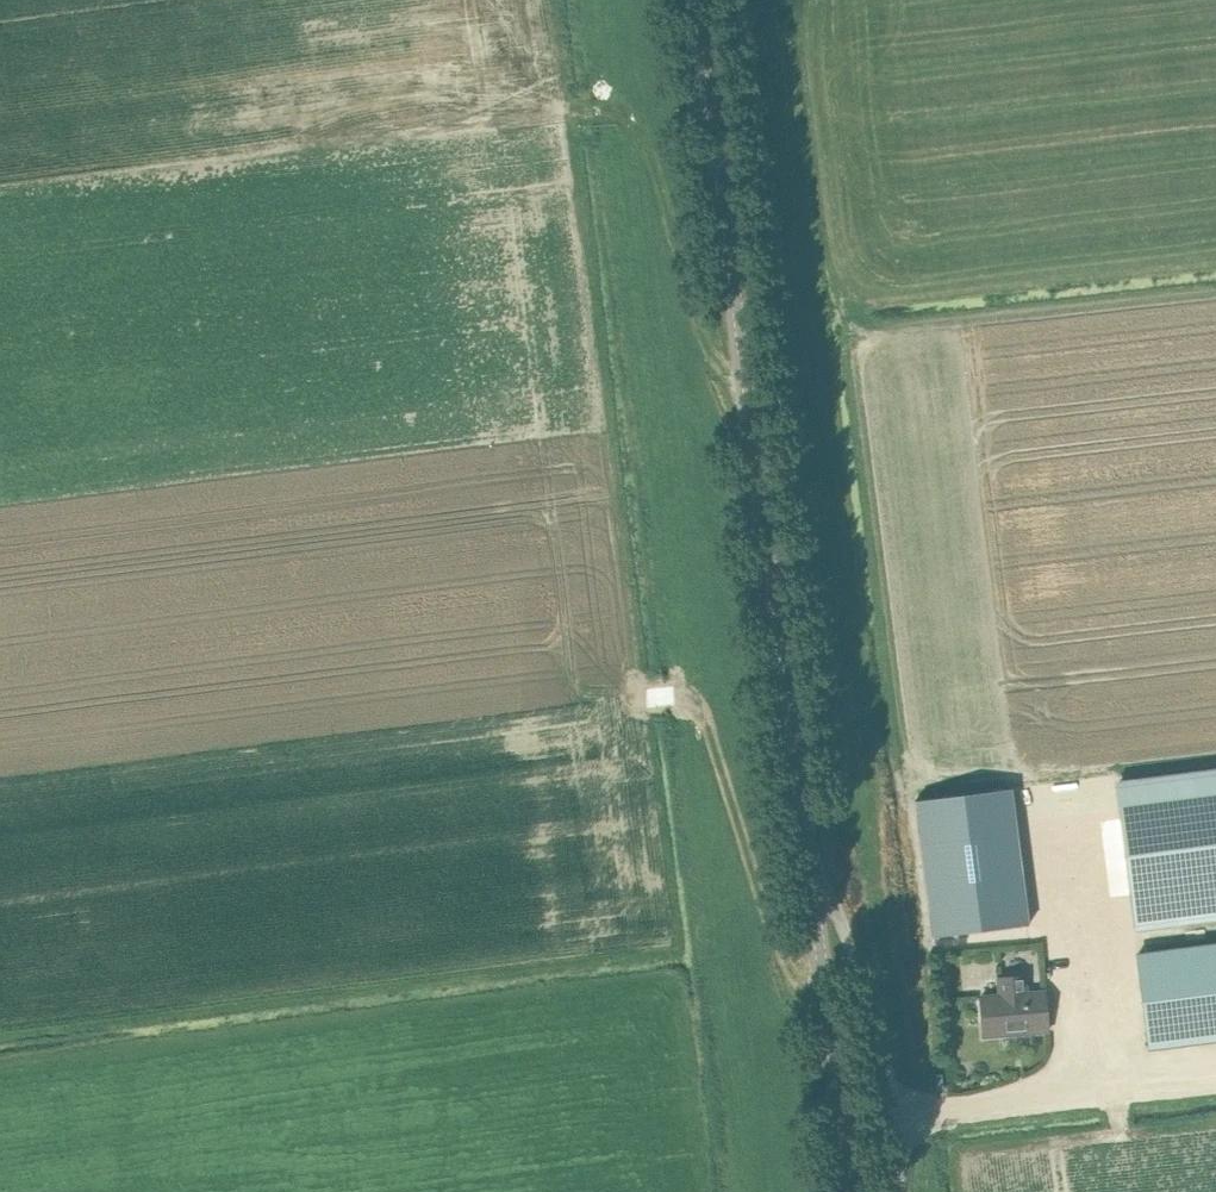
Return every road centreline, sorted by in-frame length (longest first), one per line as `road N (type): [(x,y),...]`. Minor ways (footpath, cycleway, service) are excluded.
road 1 (unclassified): [(851,1191),(696,0)]

